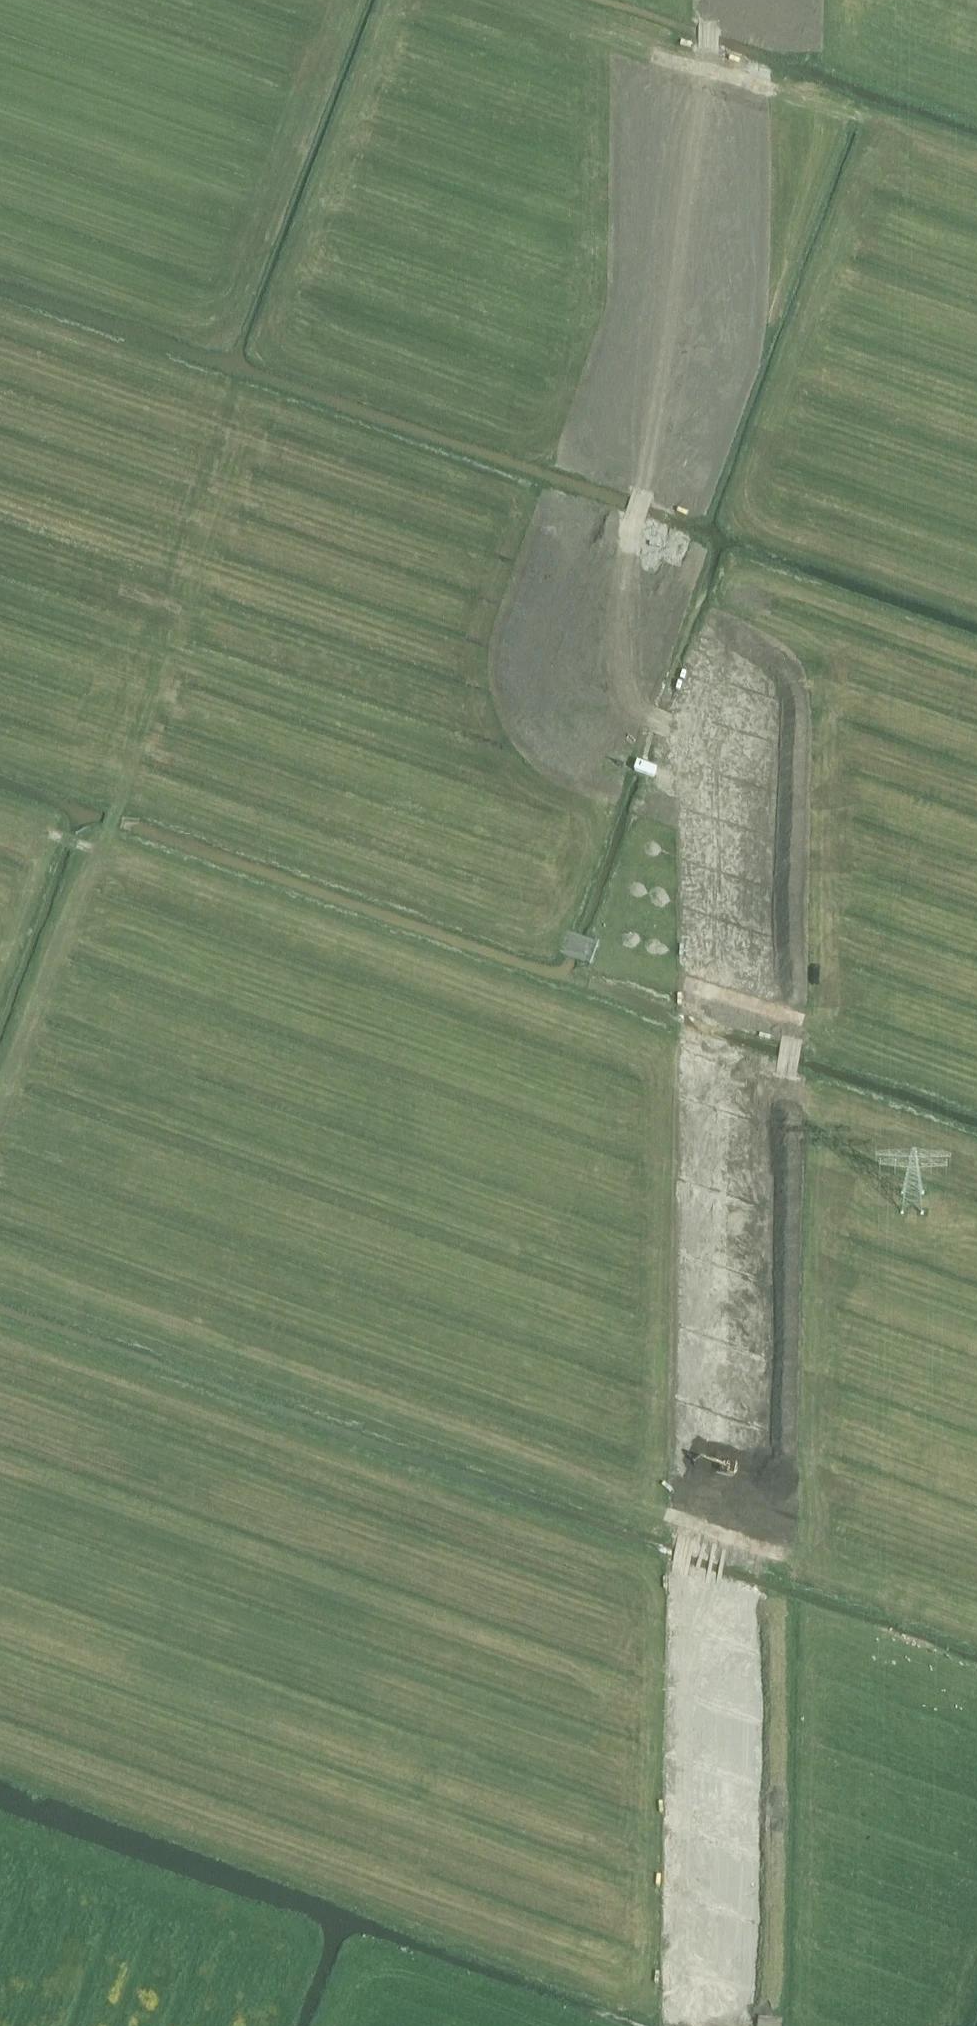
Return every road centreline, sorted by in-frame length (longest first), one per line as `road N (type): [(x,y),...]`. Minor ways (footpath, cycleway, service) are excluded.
road 1 (track): [(976,159),(528,0)]

